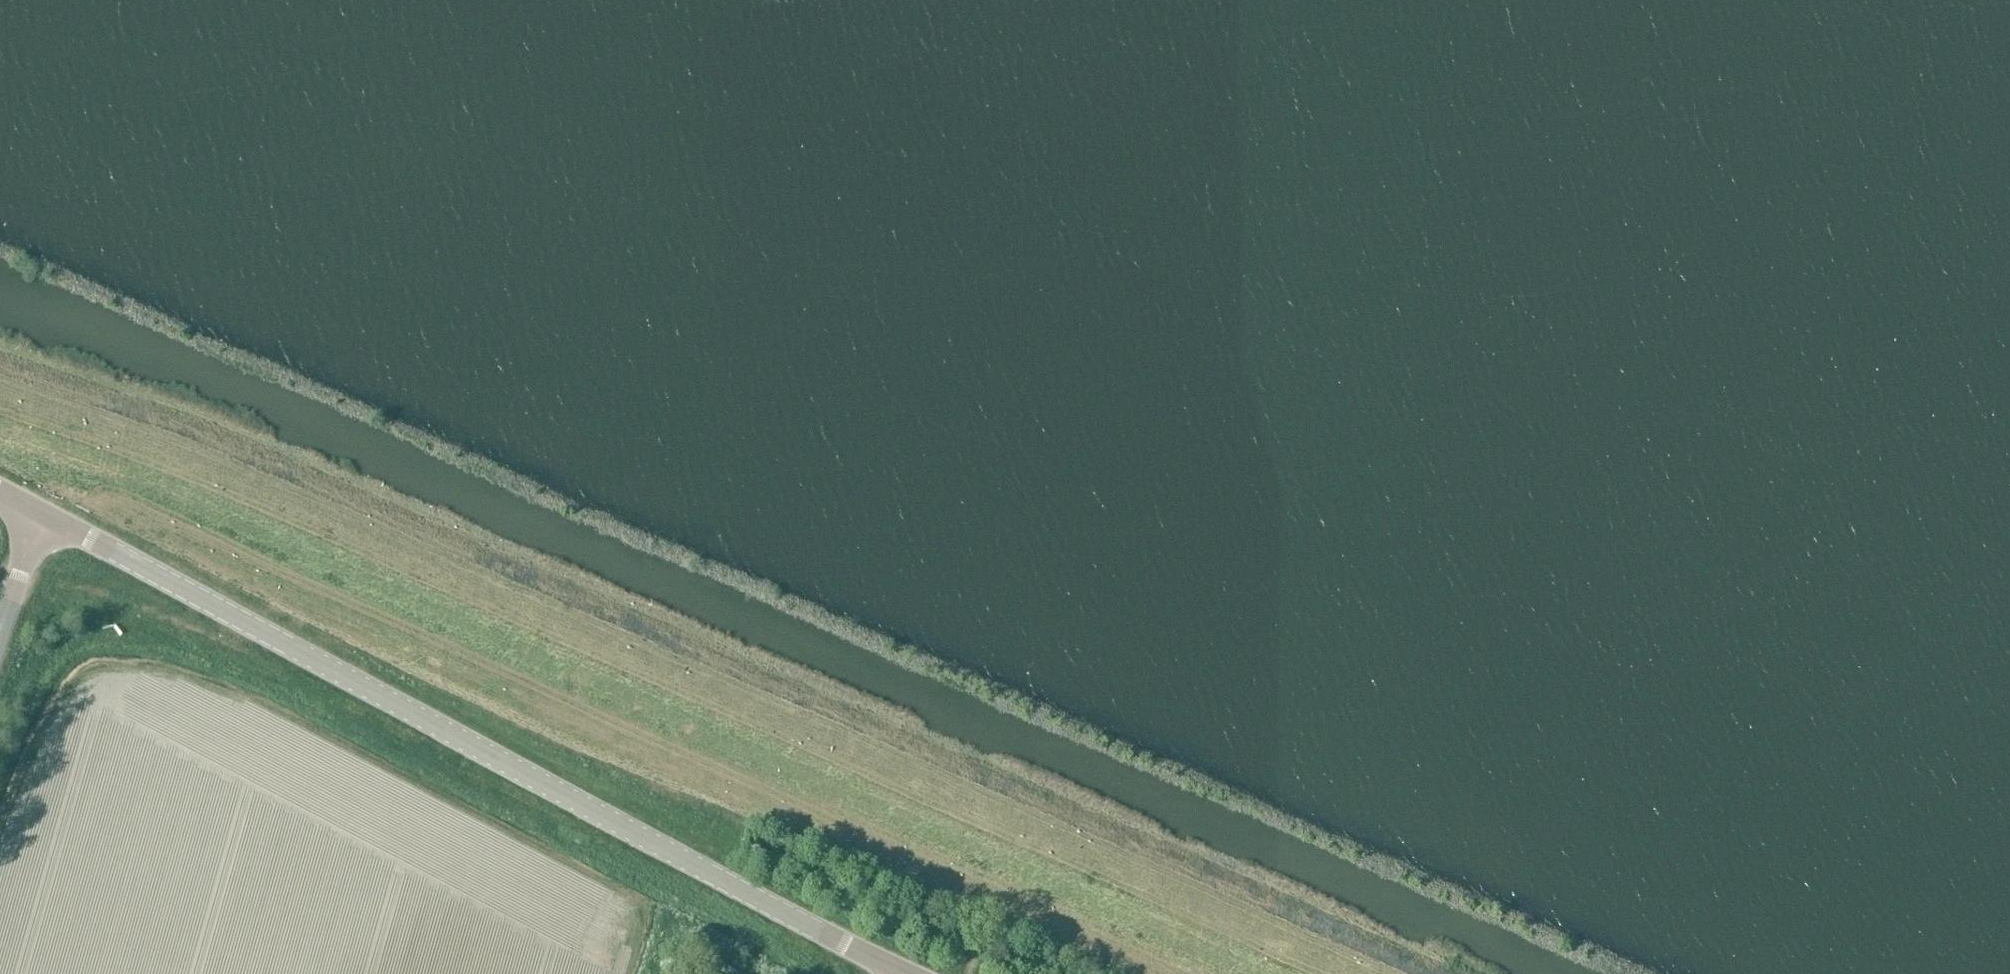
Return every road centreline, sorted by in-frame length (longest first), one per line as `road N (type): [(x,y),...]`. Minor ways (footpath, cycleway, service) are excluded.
road 1 (unclassified): [(905,973),(37,510)]
road 2 (unclassified): [(0,628),(37,510)]

